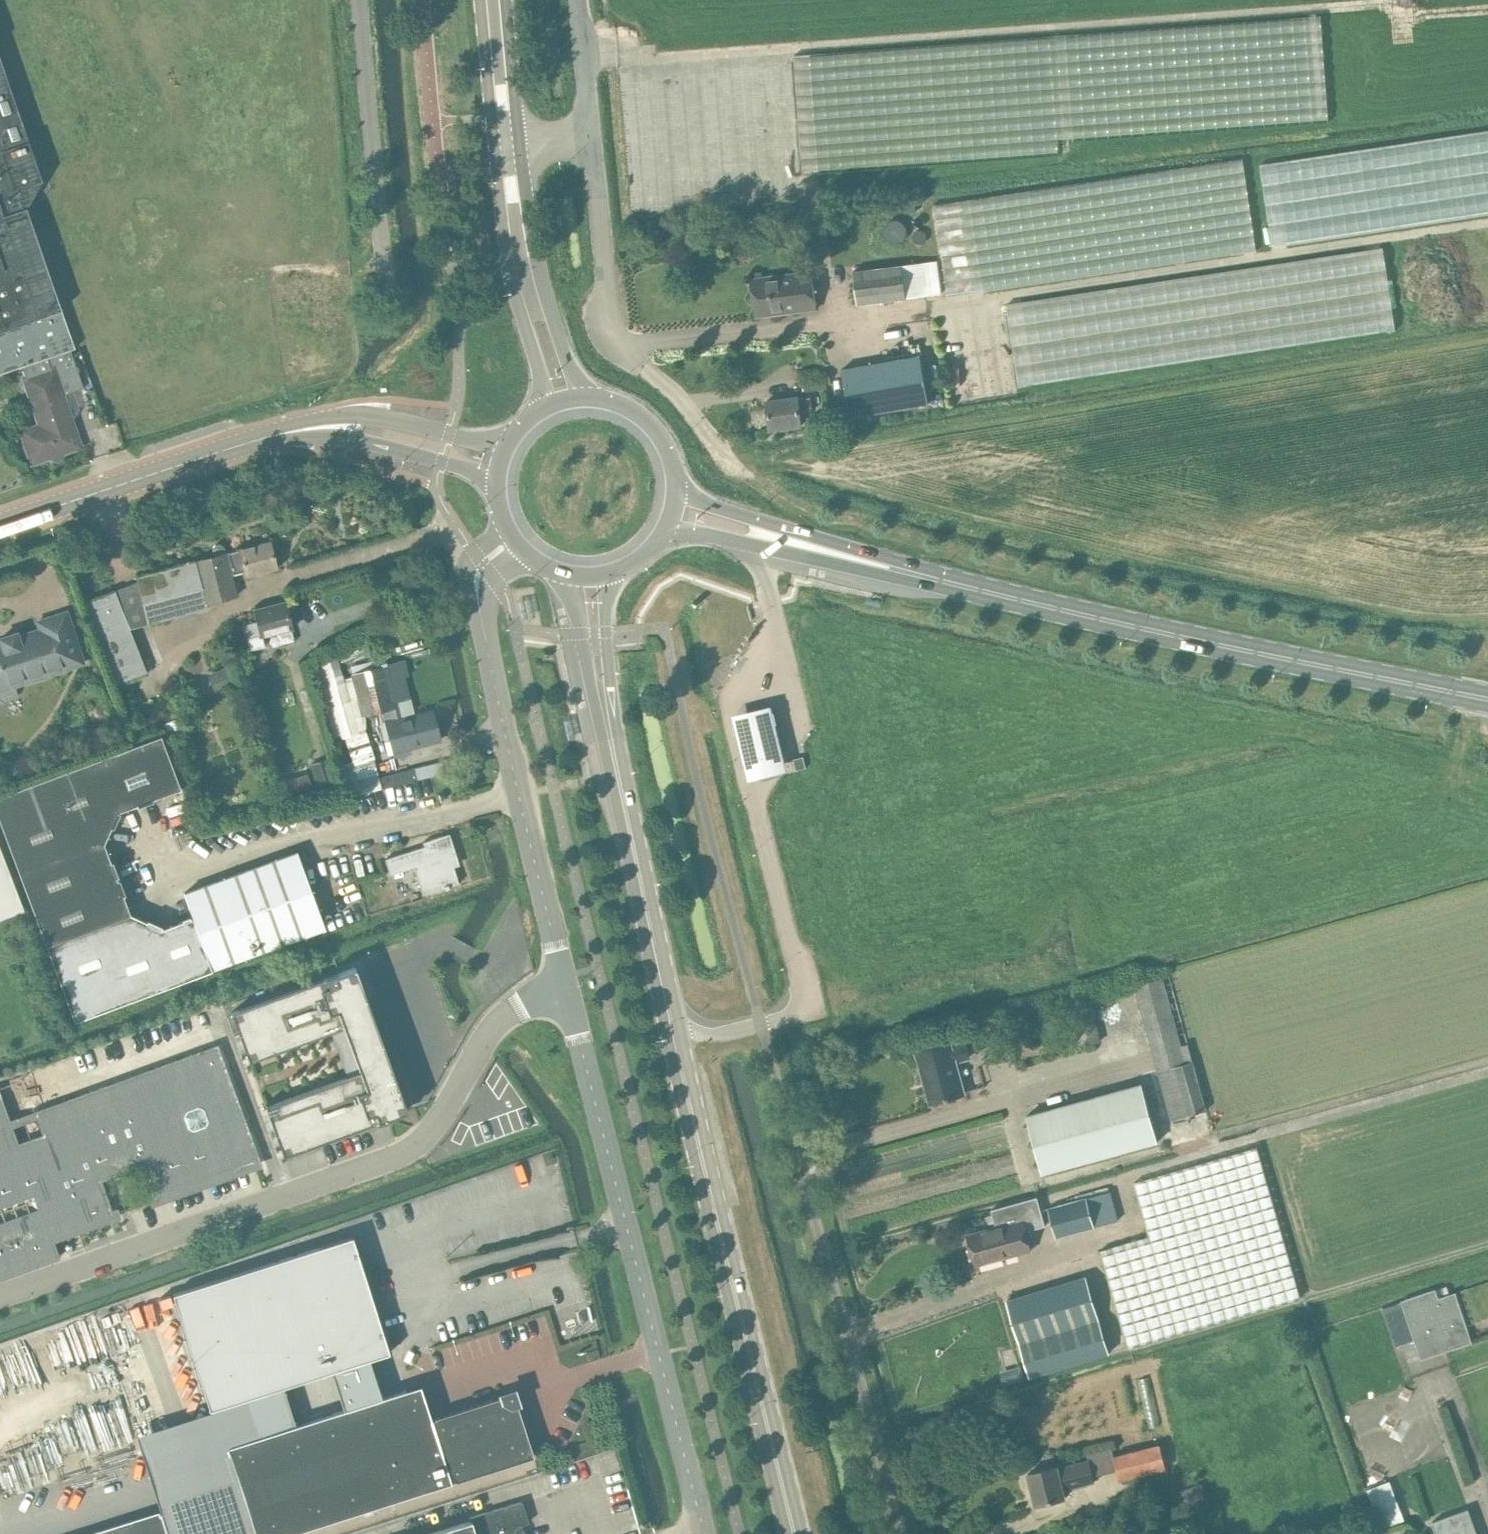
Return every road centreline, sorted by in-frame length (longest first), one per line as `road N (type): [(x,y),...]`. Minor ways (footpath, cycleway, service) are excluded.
road 1 (track): [(581,65),(1382,4),(1398,16),(1487,9)]
road 2 (track): [(612,346),(983,301),(1487,223)]
road 3 (secondary): [(794,1533),(609,732)]
road 4 (unclassified): [(0,1297),(406,1151),(427,1134),(490,1029),(516,1004),(563,981)]
road 5 (secondary): [(1487,699),(890,567)]
road 6 (unclassified): [(701,1533),(563,981)]
road 7 (unclassified): [(764,1032),(900,1533)]
road 8 (secondary): [(0,526),(316,426),(378,431),(498,465)]
road 9 (unclassified): [(563,981),(476,594),(483,565),(515,544)]
road 10 (residential): [(744,482),(671,390),(612,346),(587,140)]
road 11 (track): [(1487,1060),(1210,1136)]
road 12 (unclassified): [(387,285),(360,0)]
road 13 (tertiary): [(563,400),(513,228),(506,146)]
road 14 (secondary): [(890,567),(856,549),(675,491)]
road 15 (secondary): [(666,526),(848,566),(890,567)]
road 16 (secondary): [(559,573),(609,732)]
road 17 (secondary): [(675,491),(667,450),(641,416),(602,398),(563,400)]
road 18 (secondary): [(609,732),(609,574)]
road 19 (tertiary): [(506,146),(494,0)]
road 20 (unclassified): [(587,140),(576,0)]

